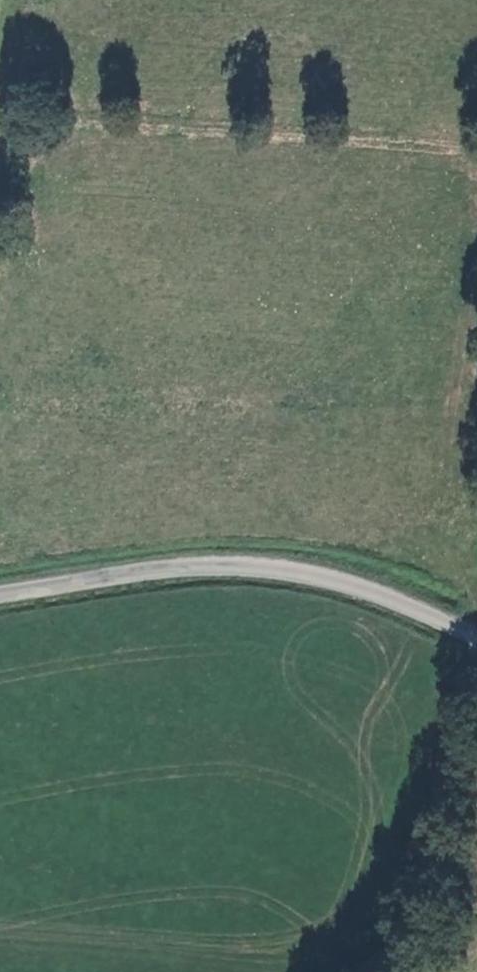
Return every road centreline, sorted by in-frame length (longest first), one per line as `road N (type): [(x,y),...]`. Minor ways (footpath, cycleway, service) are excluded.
road 1 (tertiary): [(476,635),(325,562),(234,555),(0,586)]

